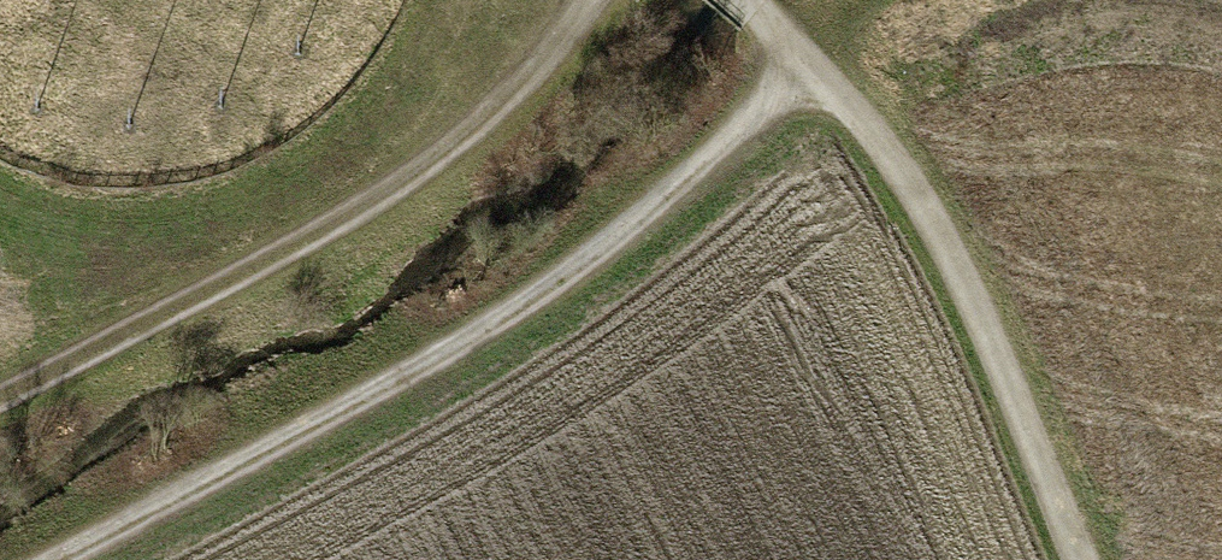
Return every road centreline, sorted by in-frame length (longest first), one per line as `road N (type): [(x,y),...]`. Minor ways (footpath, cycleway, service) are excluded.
road 1 (track): [(807,64),(643,212),(480,331),(40,559)]
road 2 (track): [(594,0),(507,104),(411,182),(0,398)]
road 3 (track): [(744,0),(878,138),(980,311),(1080,559)]

